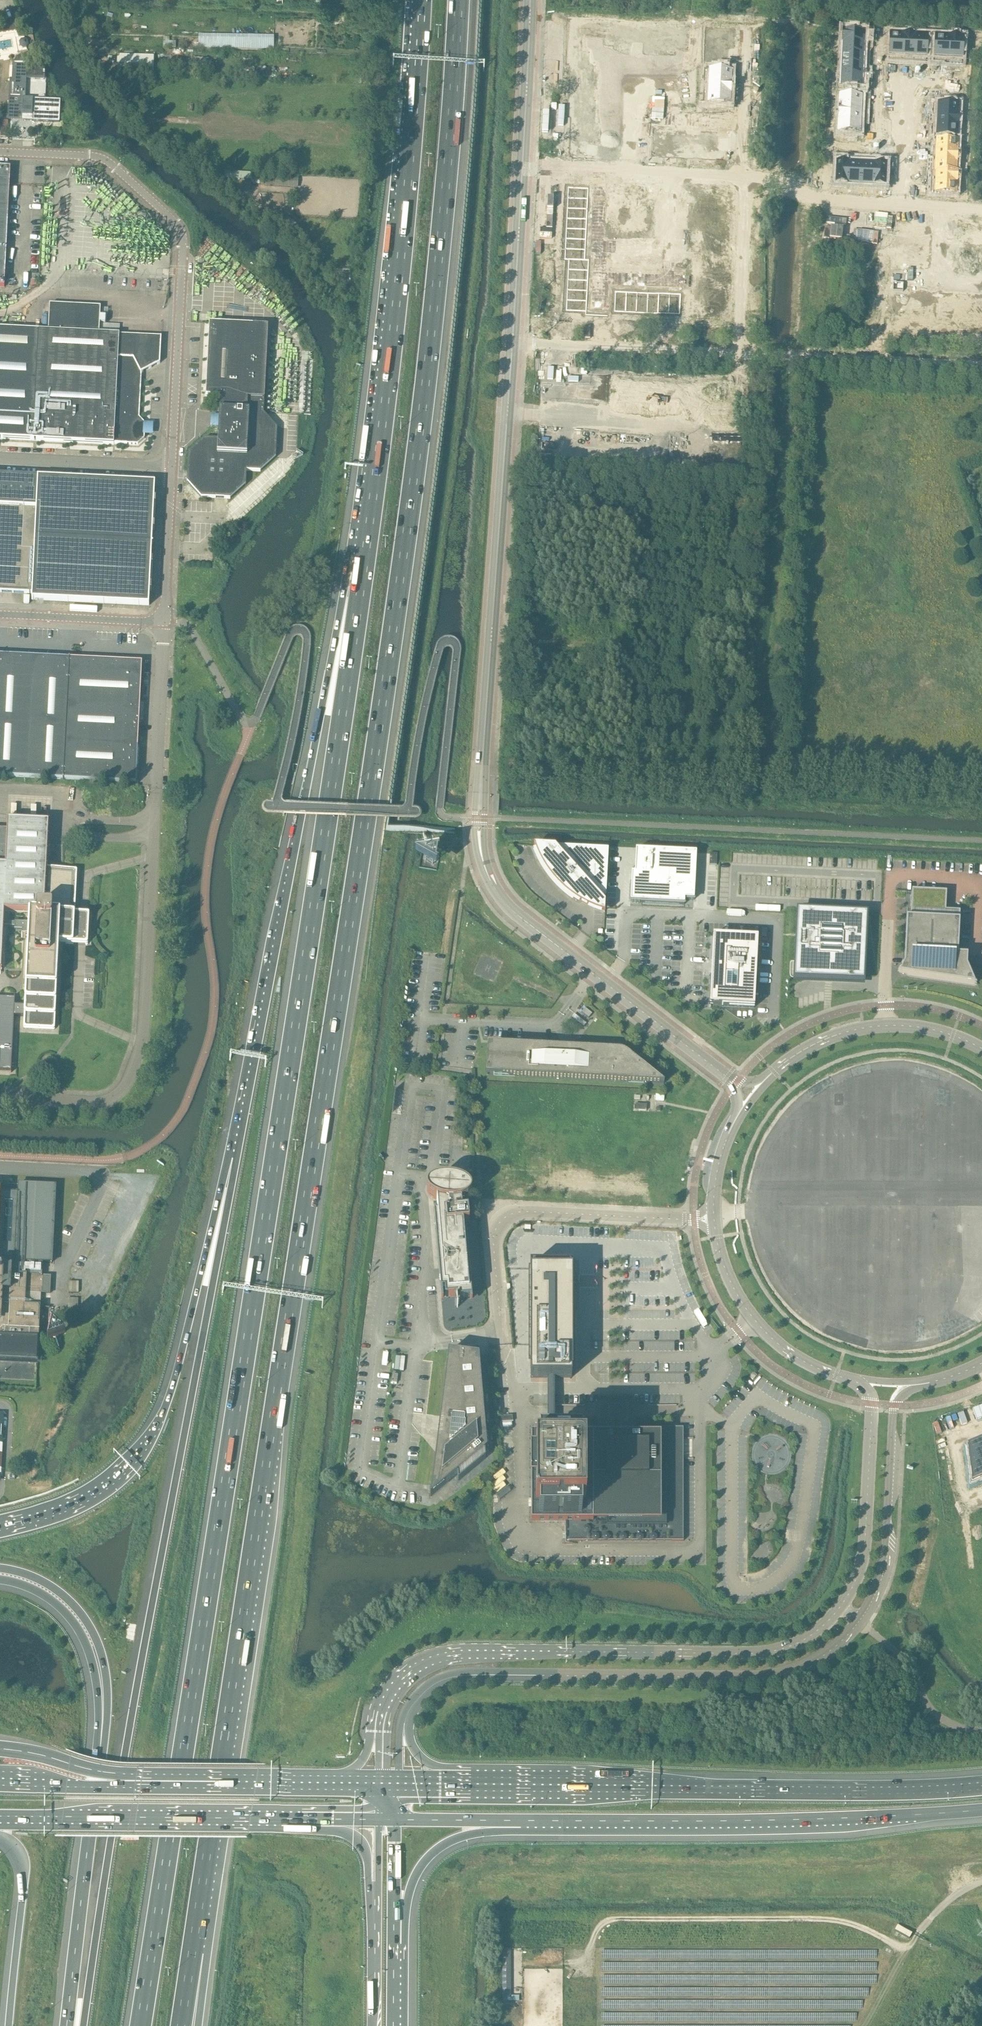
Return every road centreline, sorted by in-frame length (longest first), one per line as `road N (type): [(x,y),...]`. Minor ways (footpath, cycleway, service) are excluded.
road 1 (motorway): [(193,1951),(406,546),(458,0)]
road 2 (motorway): [(359,573),(140,2025)]
road 3 (motorway): [(236,1158),(83,2025)]
road 4 (motorway): [(359,573),(321,713),(236,1158)]
road 5 (motorway): [(417,0),(397,258),(359,573)]
road 6 (trunk): [(981,1782),(463,1783)]
road 7 (tertiary): [(839,1612),(814,1636),(780,1651),(432,1658),(391,1688),(378,1731)]
road 8 (tertiary): [(406,1716),(428,1688),(459,1675),(786,1674),(826,1655),(858,1625)]
road 9 (motorway): [(236,1158),(174,1383),(145,1444),(81,1500),(0,1527)]
road 10 (tertiary): [(480,814),(512,344)]
road 11 (trunk): [(521,1820),(981,1810)]
road 12 (unclassified): [(171,466),(184,242),(178,224),(108,161),(0,151)]
road 13 (track): [(912,1944),(857,1916),(611,1918),(584,1961),(518,1961)]
road 14 (tertiary): [(480,814),(485,868),(507,904),(752,1095)]
road 15 (residential): [(501,1333),(493,1238),(509,1215),(714,1218)]
road 16 (trunk): [(0,1816),(320,1819)]
road 17 (motorway): [(101,1750),(67,2025)]
road 18 (tertiary): [(858,1625),(883,1571),(895,1405),(918,1384)]
road 19 (tertiary): [(981,1048),(924,1027),(862,1028),(800,1052),(752,1095)]
road 20 (residential): [(981,365),(739,354)]
road 21 (tertiary): [(855,1381),(871,1403),(865,1534),(859,1574),(839,1612)]
road 22 (residential): [(747,176),(811,198),(981,208)]
road 23 (motorway): [(0,1568),(57,1590),(88,1622),(103,1657),(101,1750)]
road 24 (tertiary): [(714,1218),(728,1277),(756,1320),(802,1360),(855,1381)]
road 25 (residential): [(739,354),(512,344)]
road 26 (residential): [(747,176),(522,164)]
road 27 (motorway): [(0,1580),(47,1597),(78,1630),(96,1678),(101,1750)]
road 28 (trunk): [(333,1782),(123,1780)]
road 29 (motorway): [(0,1833),(17,1850),(22,1882),(9,2025)]
road 30 (motorway): [(397,1943),(409,1891),(432,1855),(521,1820)]
road 31 (tertiary): [(512,344),(522,164)]
road 32 (residential): [(739,354),(747,176)]
road 33 (unclassified): [(0,459),(171,466)]
road 34 (unclassified): [(981,1729),(944,1721),(906,1661),(858,1625)]
road 35 (unclassified): [(155,788),(163,622)]
road 36 (tertiary): [(522,164),(530,0)]
road 37 (unclassified): [(163,622),(0,614)]
road 38 (unclassified): [(163,622),(171,466)]
road 39 (residential): [(747,176),(748,22)]
road 40 (tertiary): [(752,1095),(721,1154),(714,1218)]
road 41 (motorway): [(123,1780),(0,1748)]
road 42 (motorway): [(369,1899),(371,2025)]
road 43 (trunk): [(397,1819),(521,1820)]
road 44 (motorway): [(397,1943),(397,1819)]
road 45 (trunk): [(123,1780),(0,1784)]

